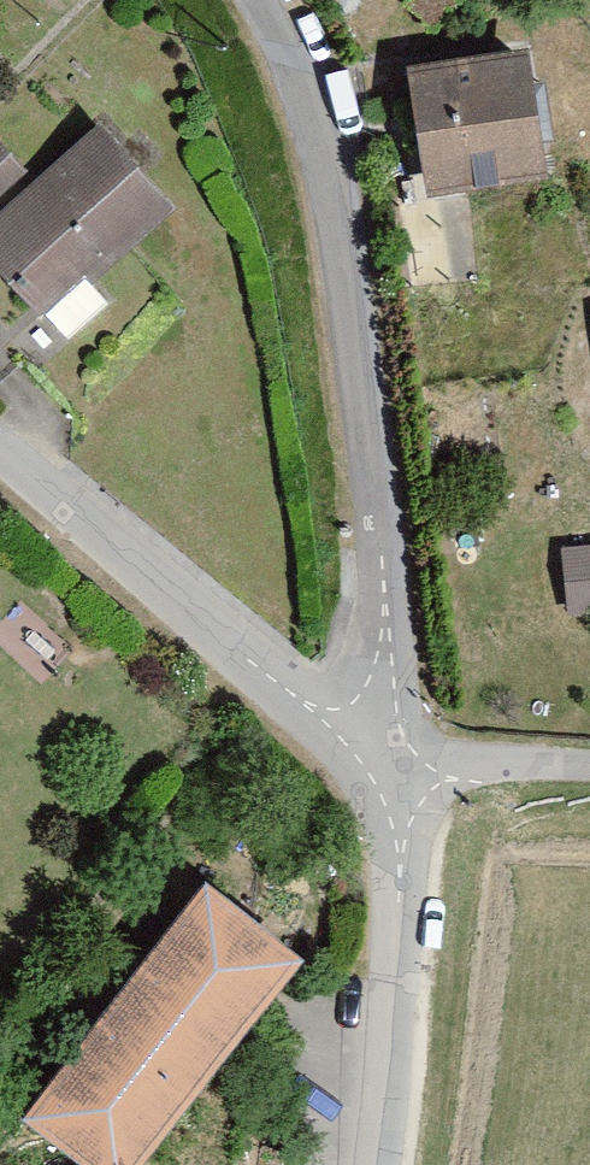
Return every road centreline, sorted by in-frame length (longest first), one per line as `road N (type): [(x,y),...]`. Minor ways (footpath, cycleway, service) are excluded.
road 1 (unclassified): [(391,770),(360,416),(316,209),(243,0)]
road 2 (residential): [(0,452),(391,770)]
road 3 (unclassified): [(353,1164),(394,909),(391,770)]
road 4 (unclassified): [(391,770),(589,780)]

